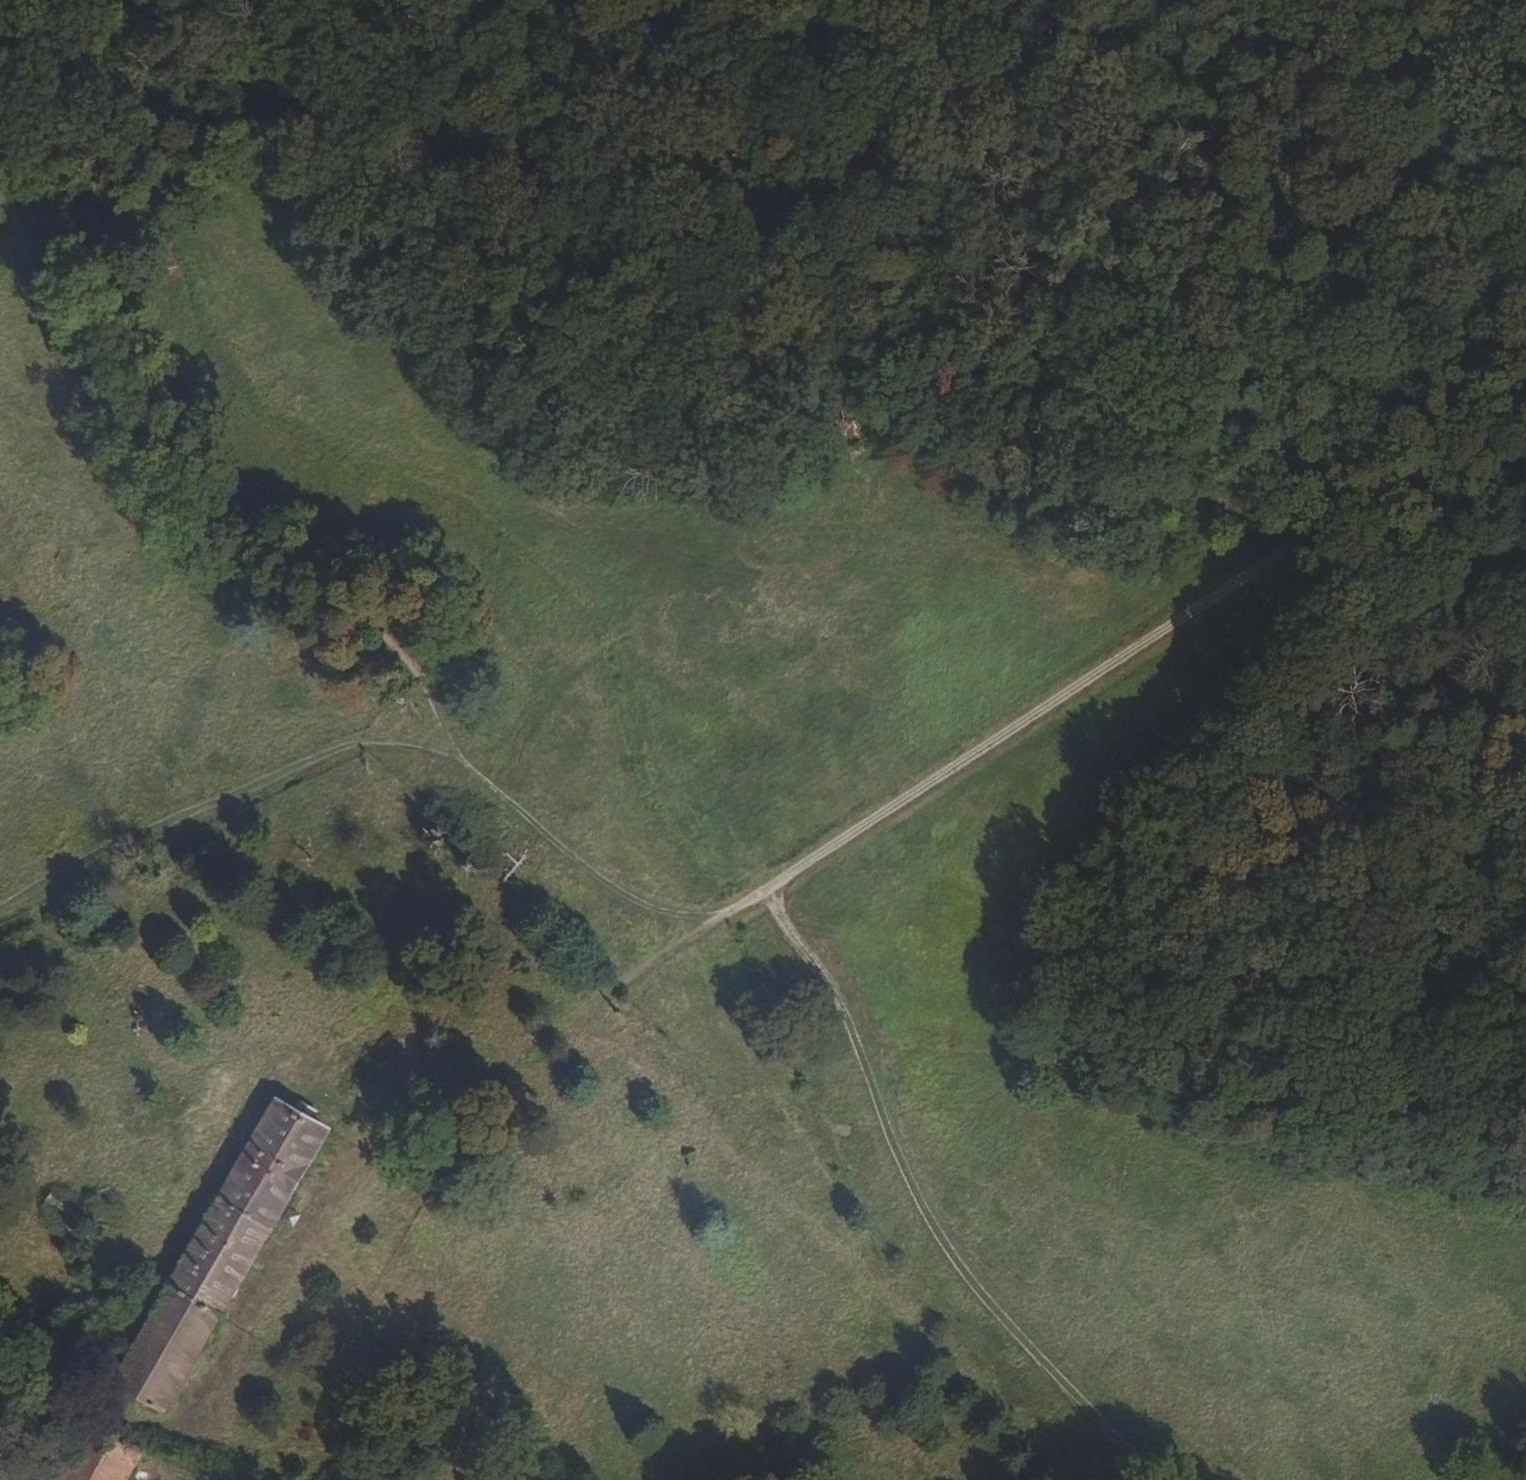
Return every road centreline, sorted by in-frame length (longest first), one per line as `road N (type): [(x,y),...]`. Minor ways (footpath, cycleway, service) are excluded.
road 1 (track): [(1525,399),(625,982)]
road 2 (track): [(625,982),(1090,1479)]

